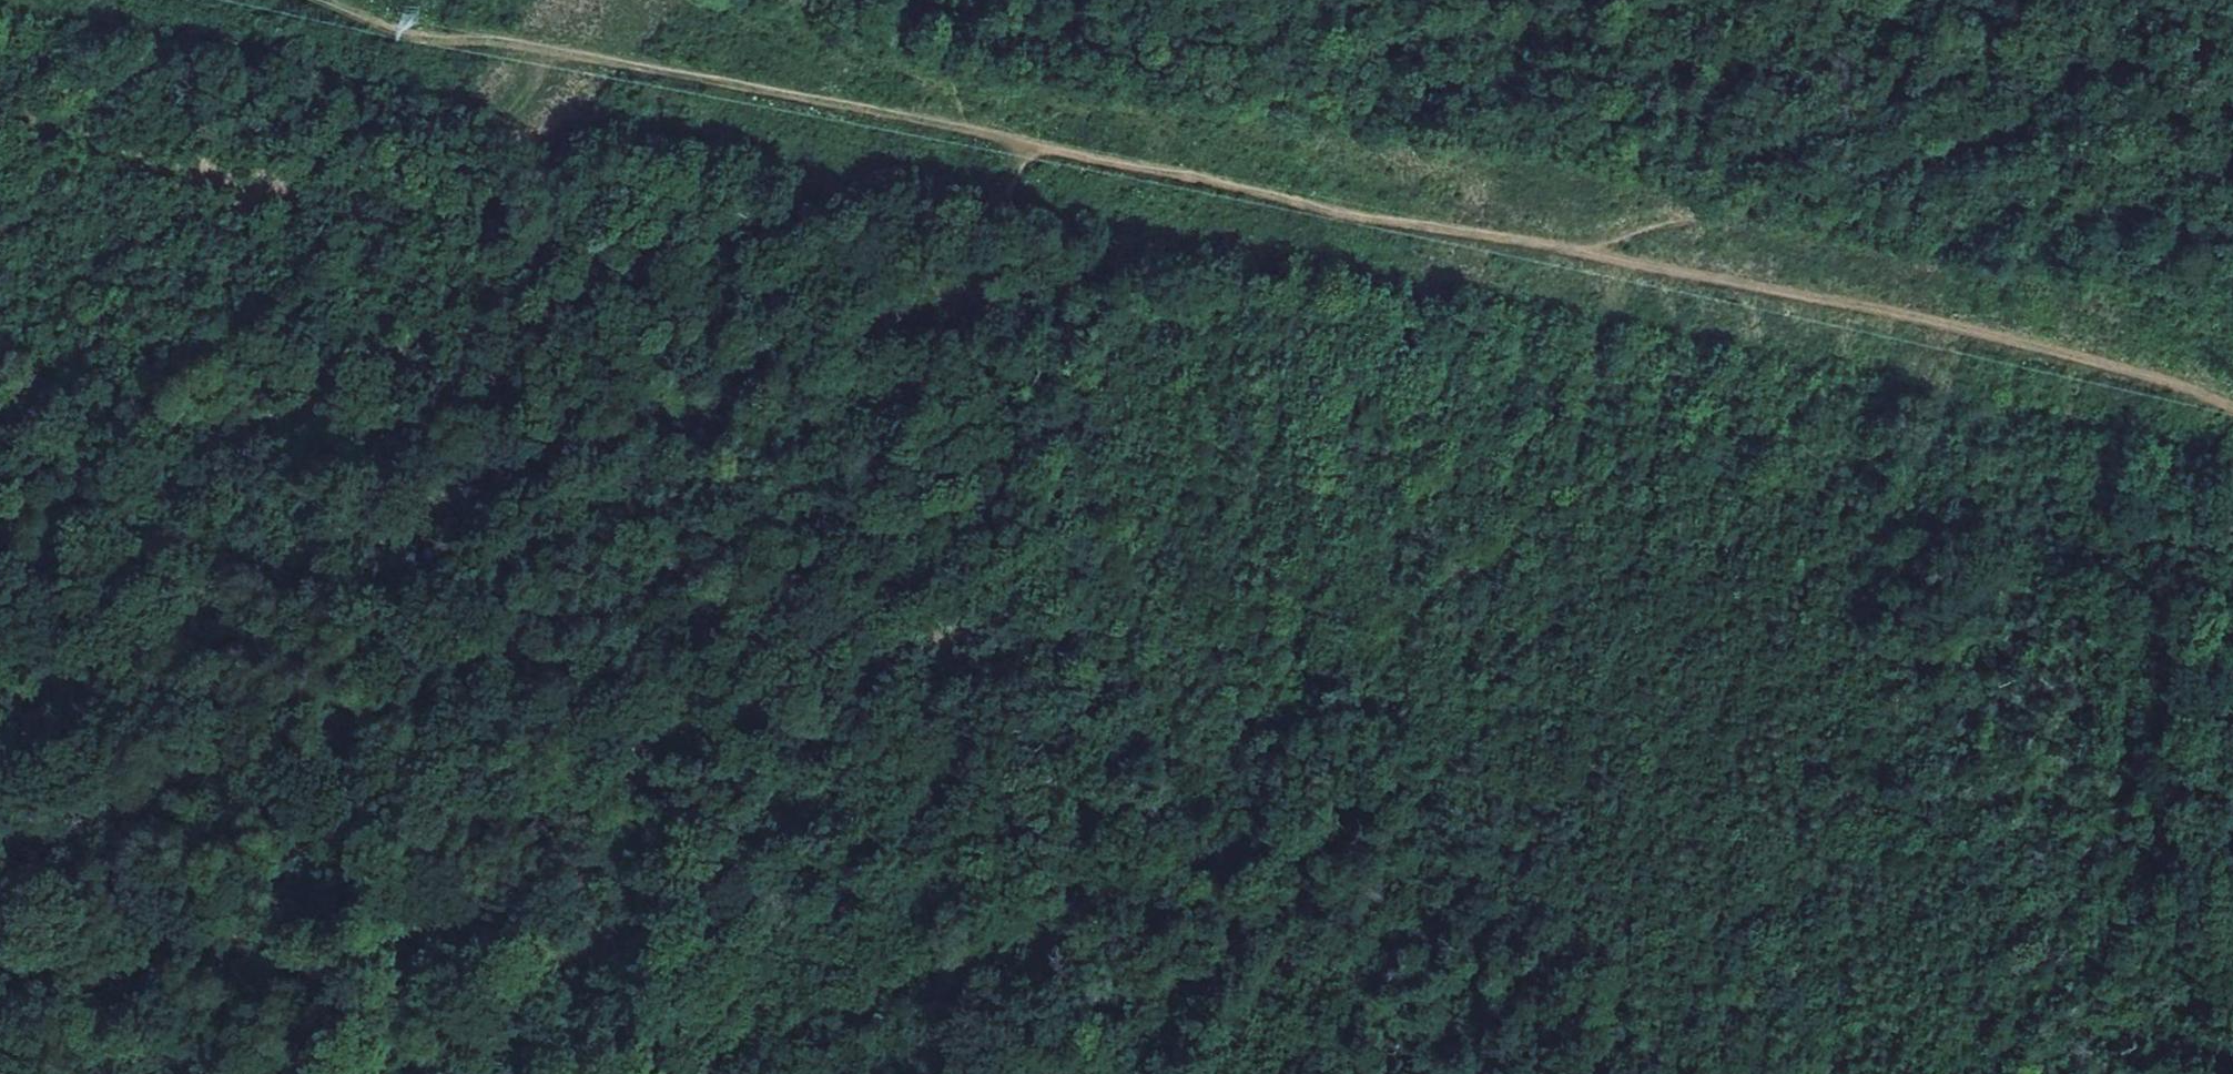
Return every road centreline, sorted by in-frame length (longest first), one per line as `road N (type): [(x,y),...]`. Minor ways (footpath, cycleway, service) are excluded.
road 1 (track): [(2232,407),(2034,342),(1539,244),(1307,209),(1004,138),(512,43),(401,34),(317,0)]
road 2 (track): [(1043,1073),(1051,941),(1015,581),(1004,138)]

